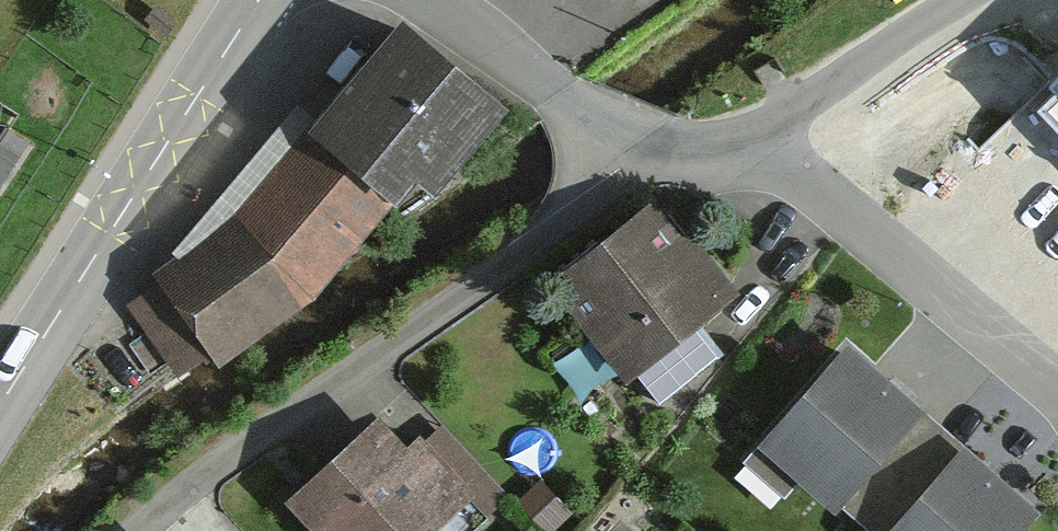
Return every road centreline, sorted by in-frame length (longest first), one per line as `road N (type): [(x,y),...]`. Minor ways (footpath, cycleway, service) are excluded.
road 1 (residential): [(647,169),(253,440),(141,530)]
road 2 (tertiary): [(0,402),(259,0)]
road 3 (residential): [(1057,389),(747,131)]
road 4 (residential): [(428,0),(647,169)]
road 5 (residential): [(747,131),(963,0)]

